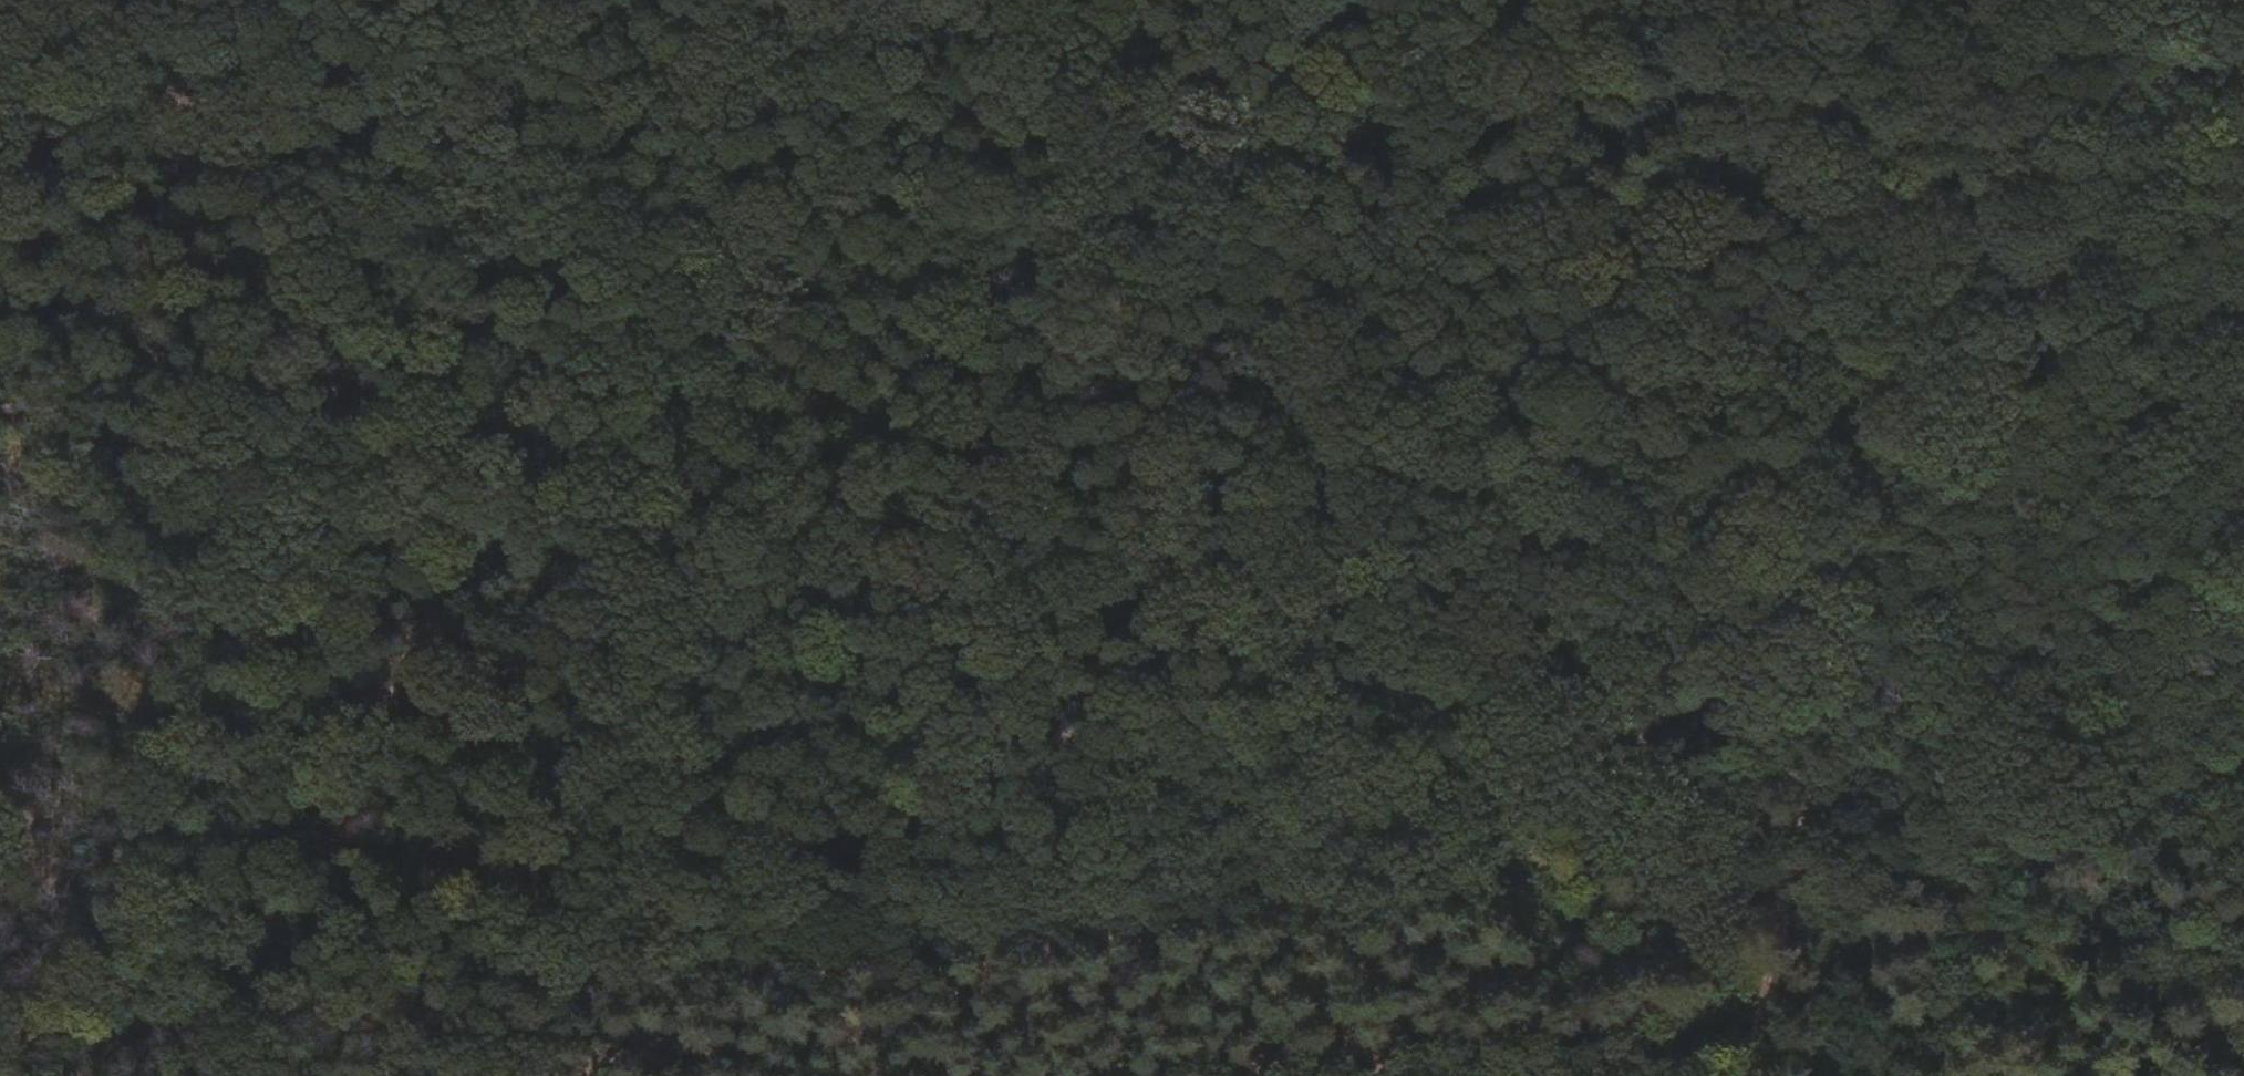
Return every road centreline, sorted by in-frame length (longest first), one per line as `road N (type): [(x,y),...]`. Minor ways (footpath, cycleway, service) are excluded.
road 1 (track): [(1885,488),(1845,560),(1751,1075)]
road 2 (track): [(2243,83),(1885,488)]
road 3 (track): [(1934,0),(1885,488)]

